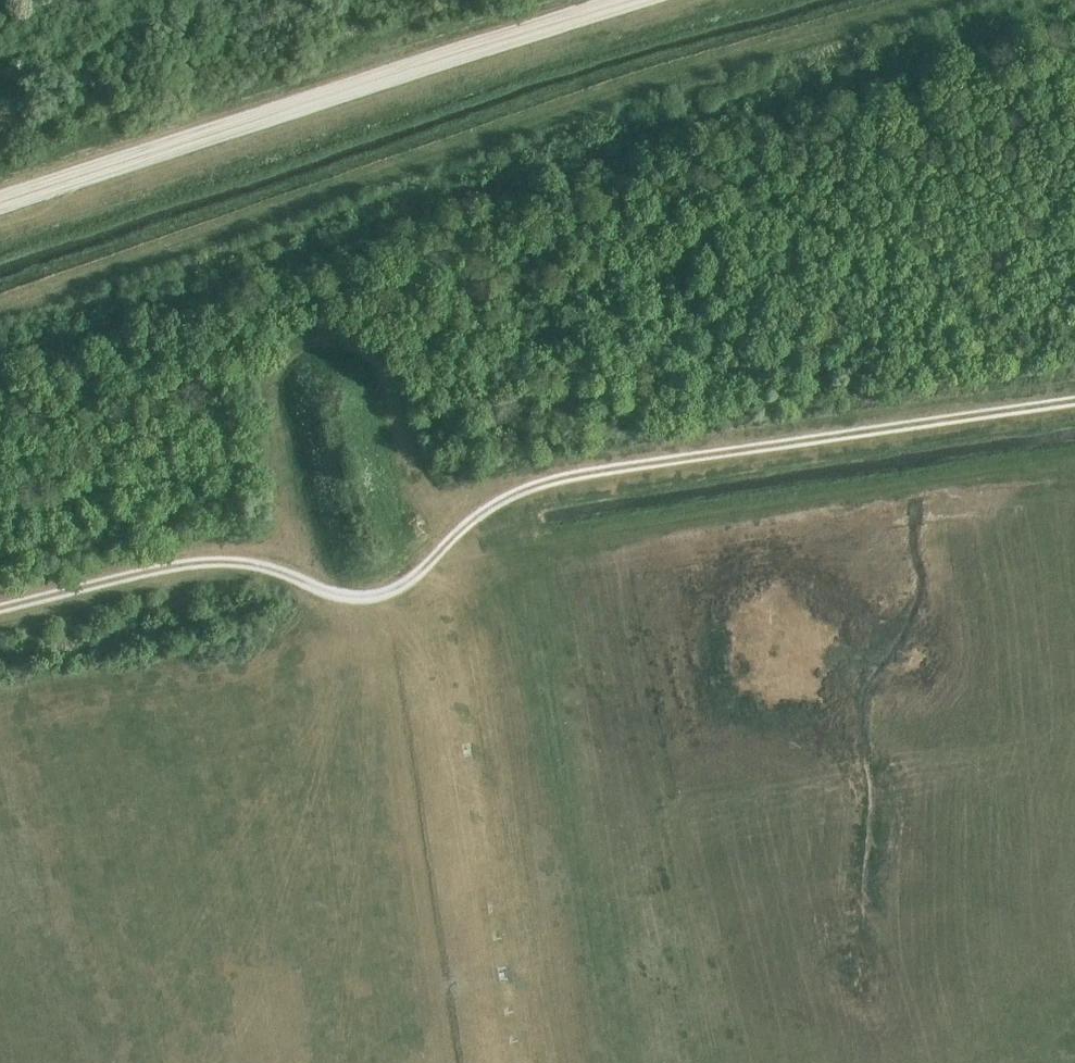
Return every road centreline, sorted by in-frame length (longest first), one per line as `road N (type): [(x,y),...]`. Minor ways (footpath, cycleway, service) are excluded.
road 1 (track): [(0,201),(620,0)]

